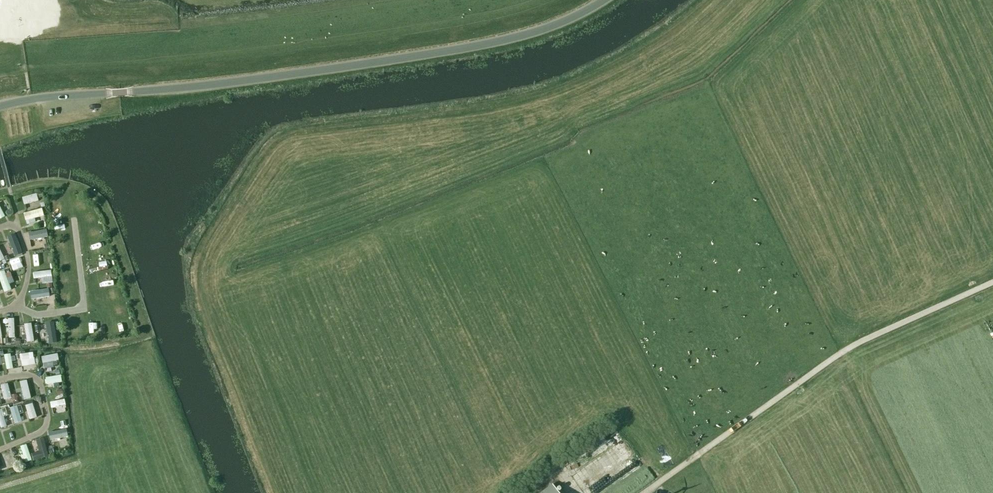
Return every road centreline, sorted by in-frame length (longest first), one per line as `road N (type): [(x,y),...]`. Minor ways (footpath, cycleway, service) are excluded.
road 1 (tertiary): [(0,106),(448,51),(532,33),(602,0)]

